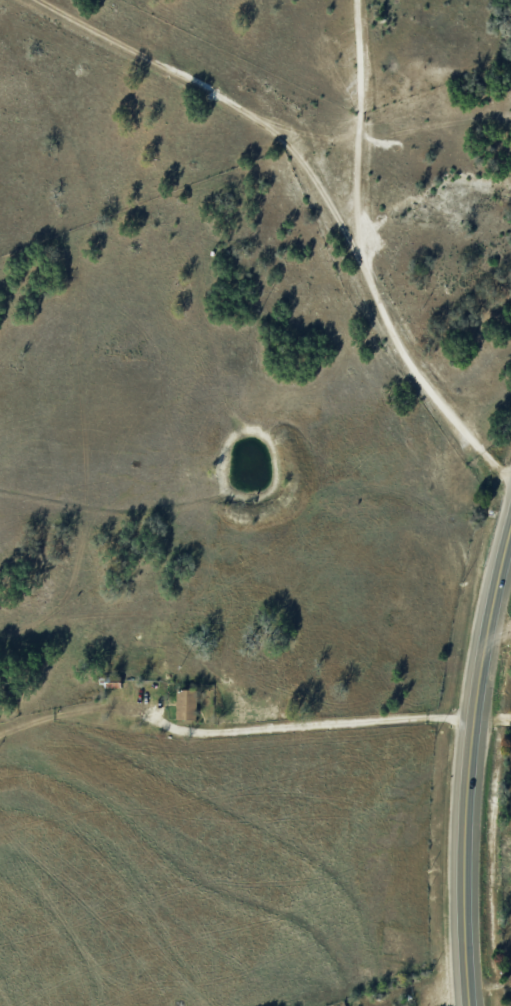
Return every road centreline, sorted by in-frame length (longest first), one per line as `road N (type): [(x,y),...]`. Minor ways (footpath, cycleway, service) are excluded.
road 1 (secondary): [(467,1005),(465,782),(481,648),(510,517)]

